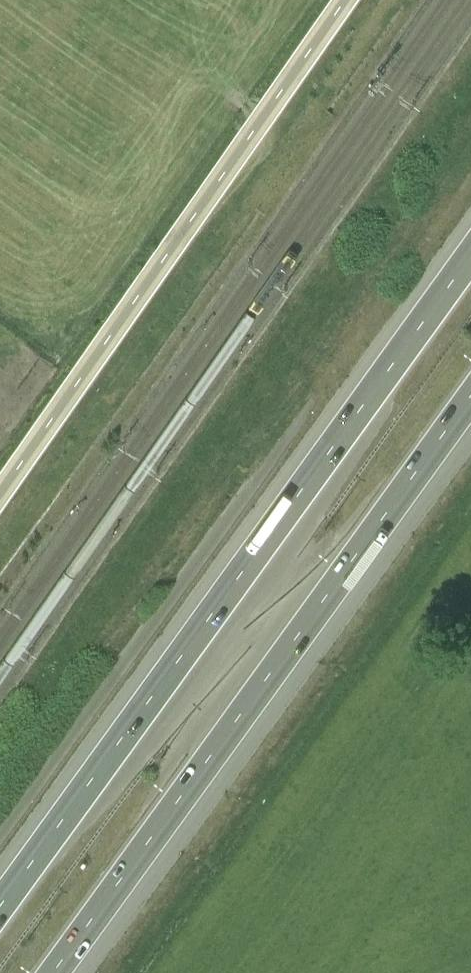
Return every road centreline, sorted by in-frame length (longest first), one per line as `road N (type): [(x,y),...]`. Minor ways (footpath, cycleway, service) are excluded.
road 1 (motorway): [(470,251),(0,907)]
road 2 (motorway): [(60,972),(470,406)]
road 3 (tertiary): [(348,0),(0,493)]

